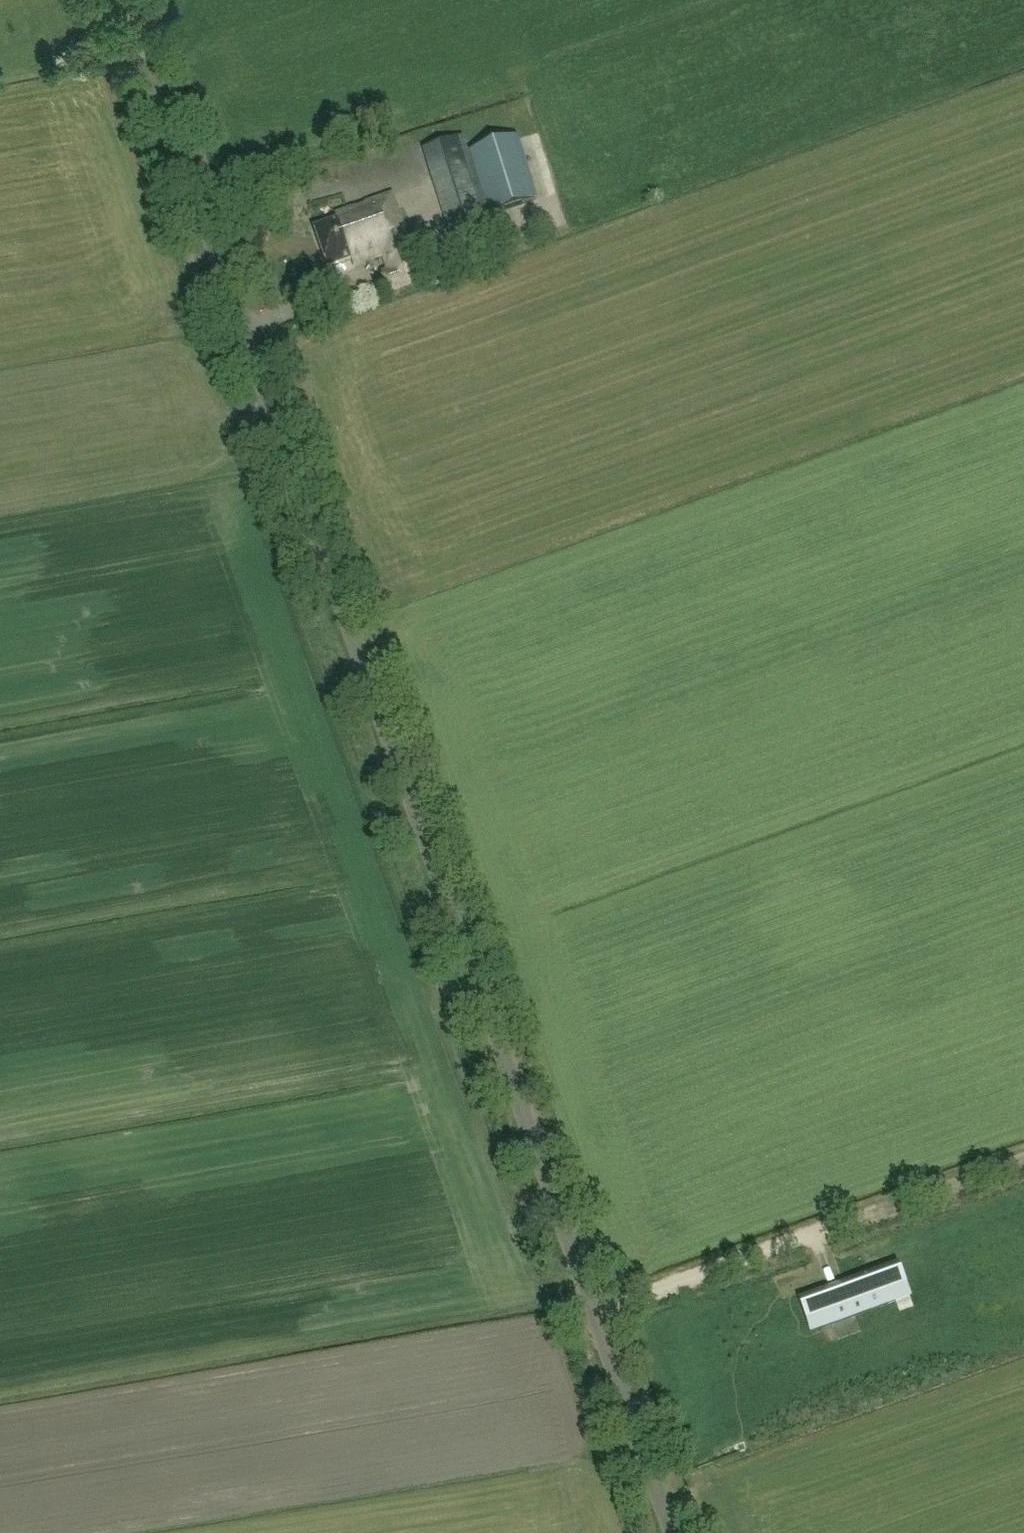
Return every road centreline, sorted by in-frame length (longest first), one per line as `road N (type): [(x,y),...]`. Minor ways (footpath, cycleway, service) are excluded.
road 1 (unclassified): [(671,1532),(128,0)]
road 2 (track): [(596,1324),(1023,1156)]

